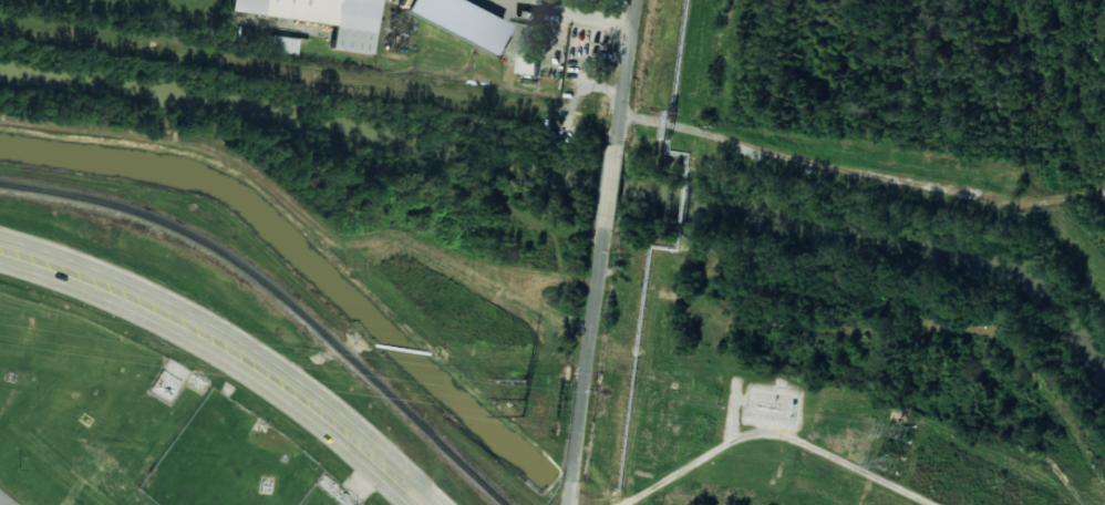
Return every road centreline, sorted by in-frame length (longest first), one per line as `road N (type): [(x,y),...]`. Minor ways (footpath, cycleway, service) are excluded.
road 1 (residential): [(640,0),(572,504)]
road 2 (primary): [(424,504),(365,450),(202,330),(96,279),(0,247)]
road 3 (track): [(624,115),(870,176),(1039,204),(1104,194)]

